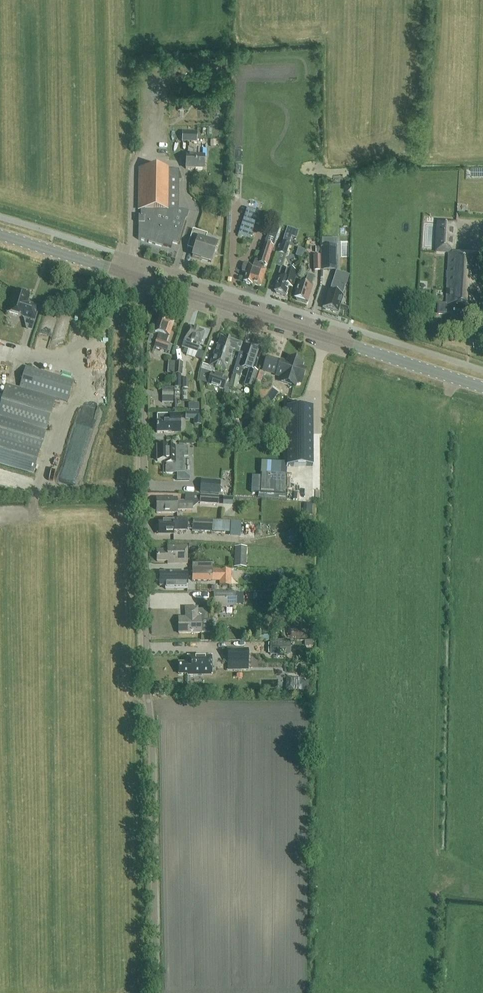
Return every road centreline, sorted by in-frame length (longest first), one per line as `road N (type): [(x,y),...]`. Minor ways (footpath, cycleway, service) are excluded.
road 1 (unclassified): [(155,992),(142,279)]
road 2 (tertiary): [(482,387),(142,279)]
road 3 (tertiary): [(142,279),(0,235)]

